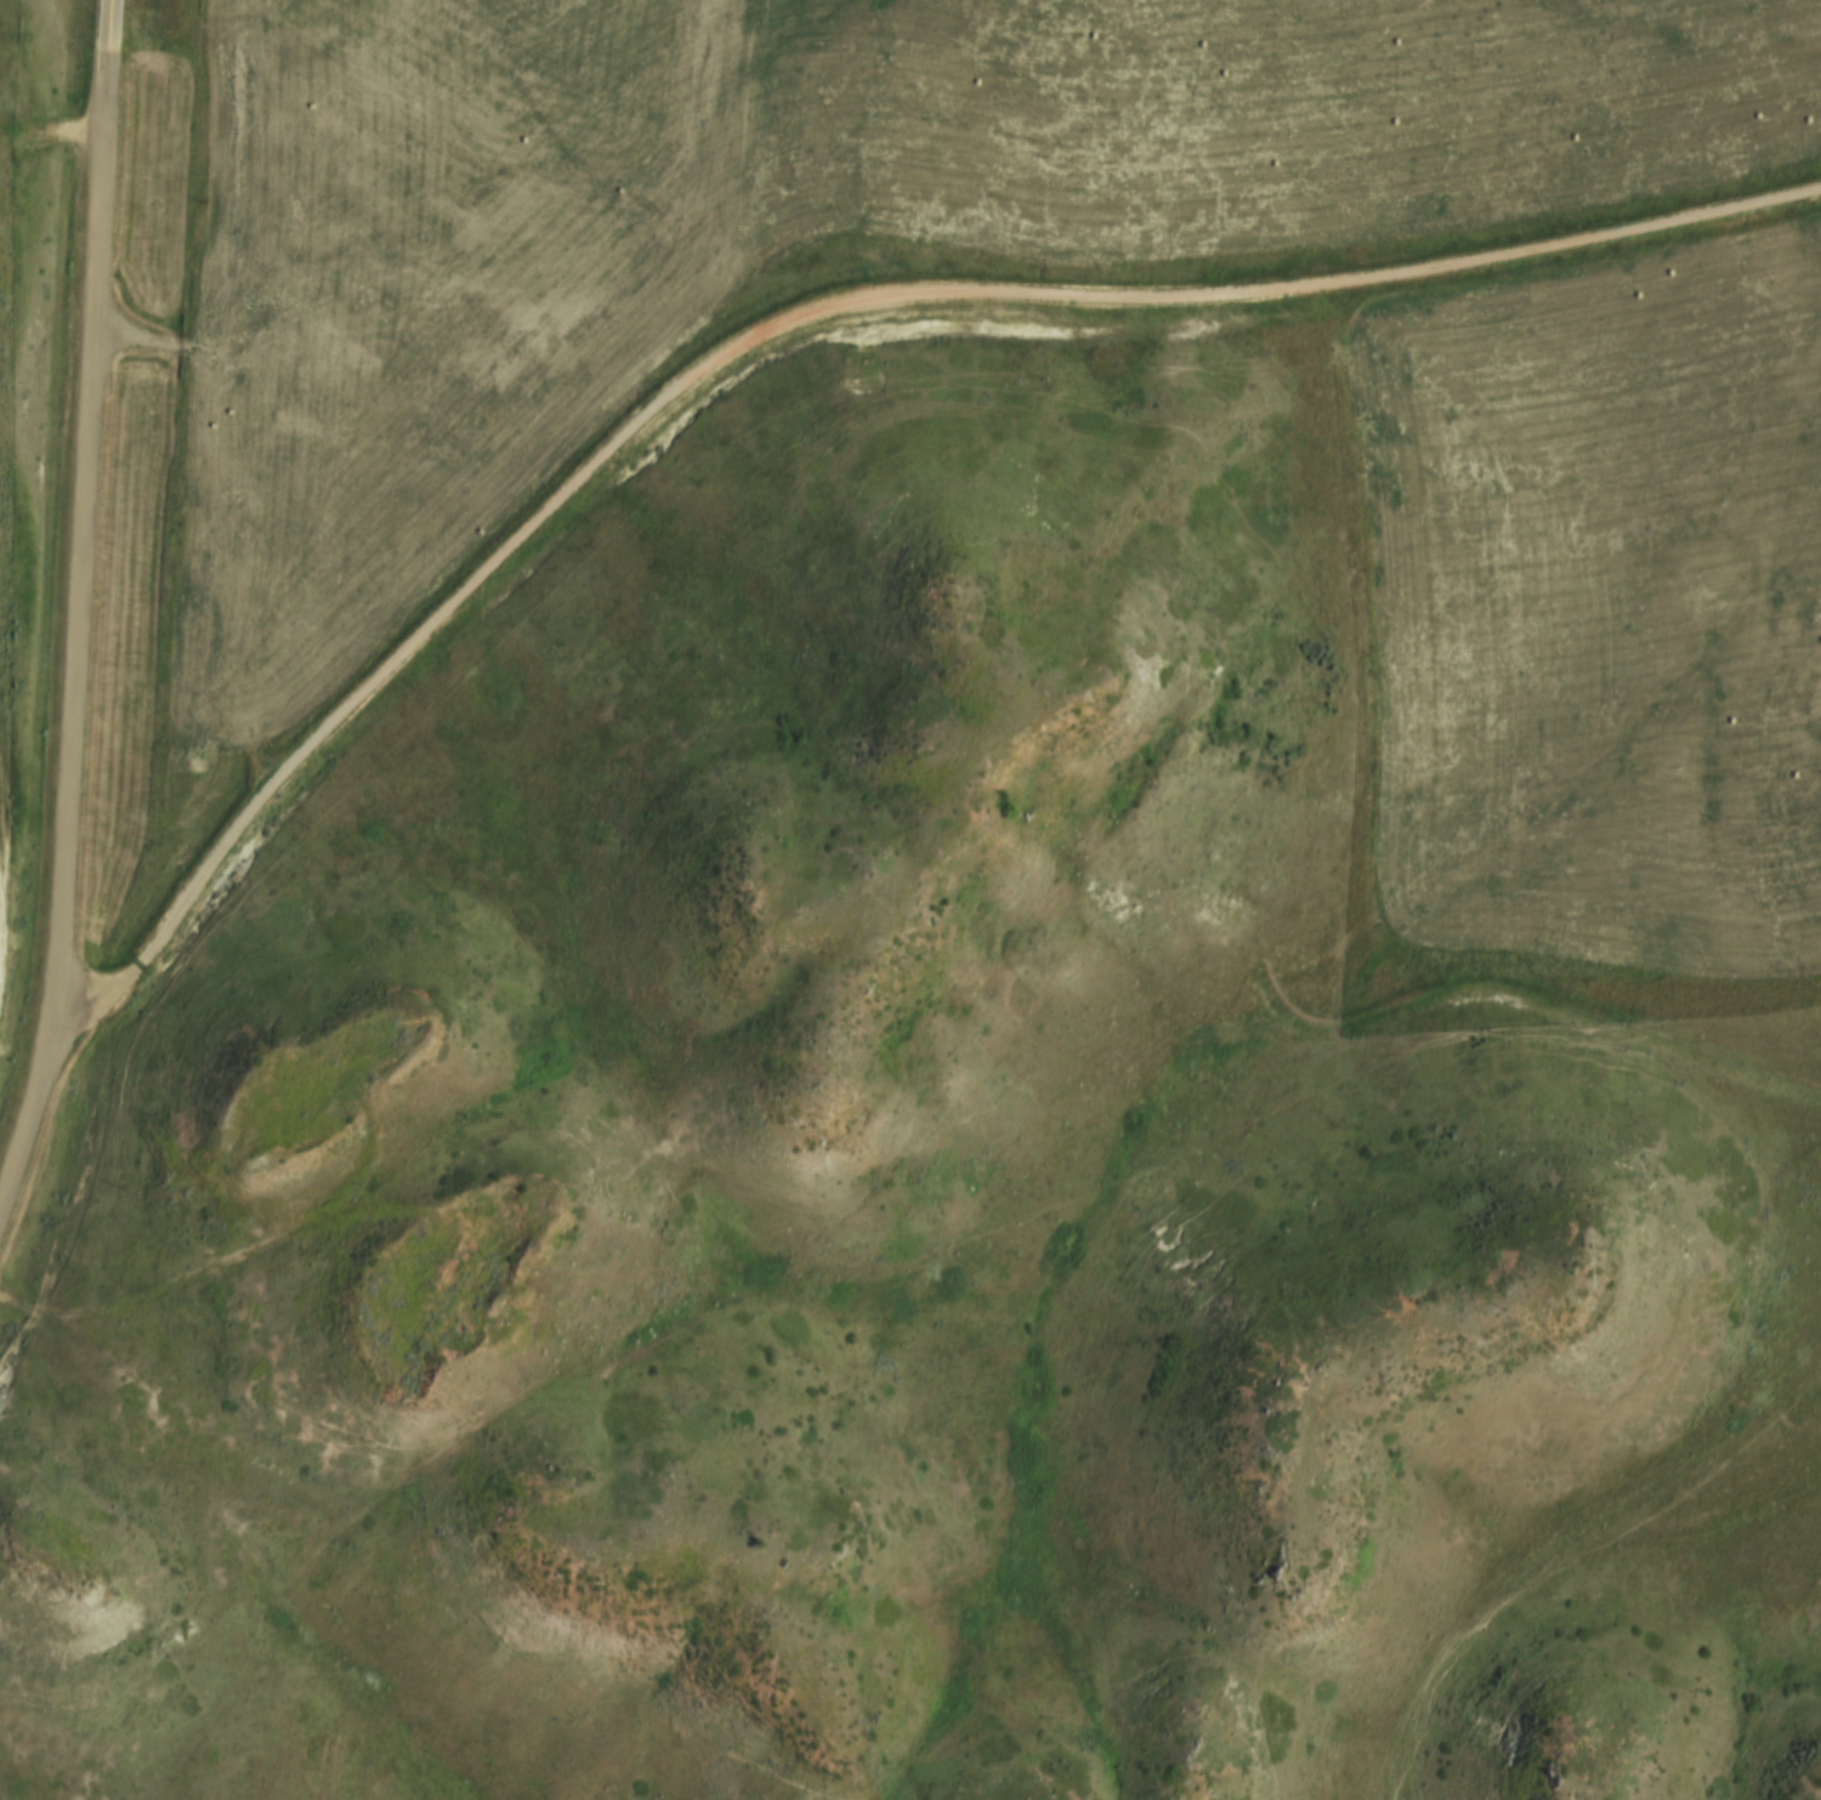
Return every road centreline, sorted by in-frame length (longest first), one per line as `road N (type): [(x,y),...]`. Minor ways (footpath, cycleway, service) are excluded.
road 1 (tertiary): [(110,38),(53,1024)]
road 2 (tertiary): [(53,1024),(0,1200)]

